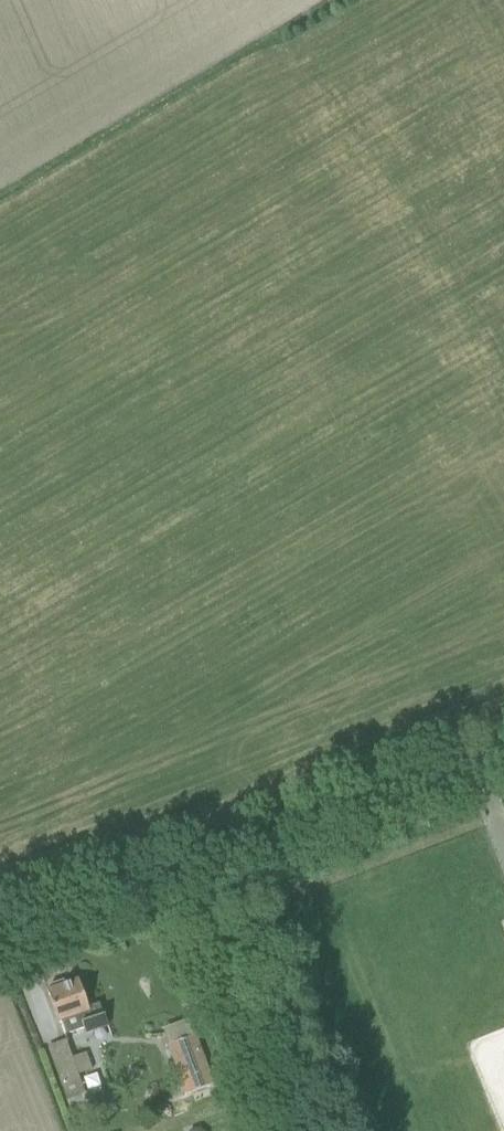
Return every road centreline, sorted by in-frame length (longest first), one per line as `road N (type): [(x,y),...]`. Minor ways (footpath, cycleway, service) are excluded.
road 1 (unclassified): [(0,940),(339,817),(453,787),(503,761)]
road 2 (track): [(185,871),(286,1130)]

